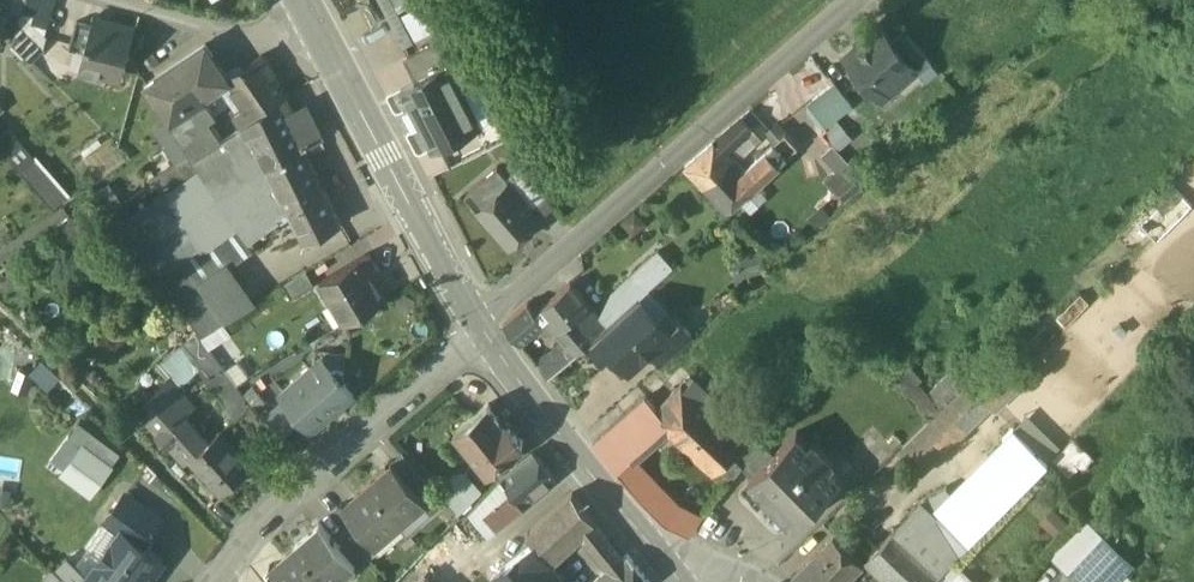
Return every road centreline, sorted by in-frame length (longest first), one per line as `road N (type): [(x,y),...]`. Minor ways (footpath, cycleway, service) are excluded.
road 1 (residential): [(480,322),(426,383),(249,544),(223,581)]
road 2 (secondary): [(480,322),(547,422),(678,579)]
road 3 (secondary): [(339,50),(480,322)]
road 4 (residential): [(339,50),(254,40),(113,0)]

